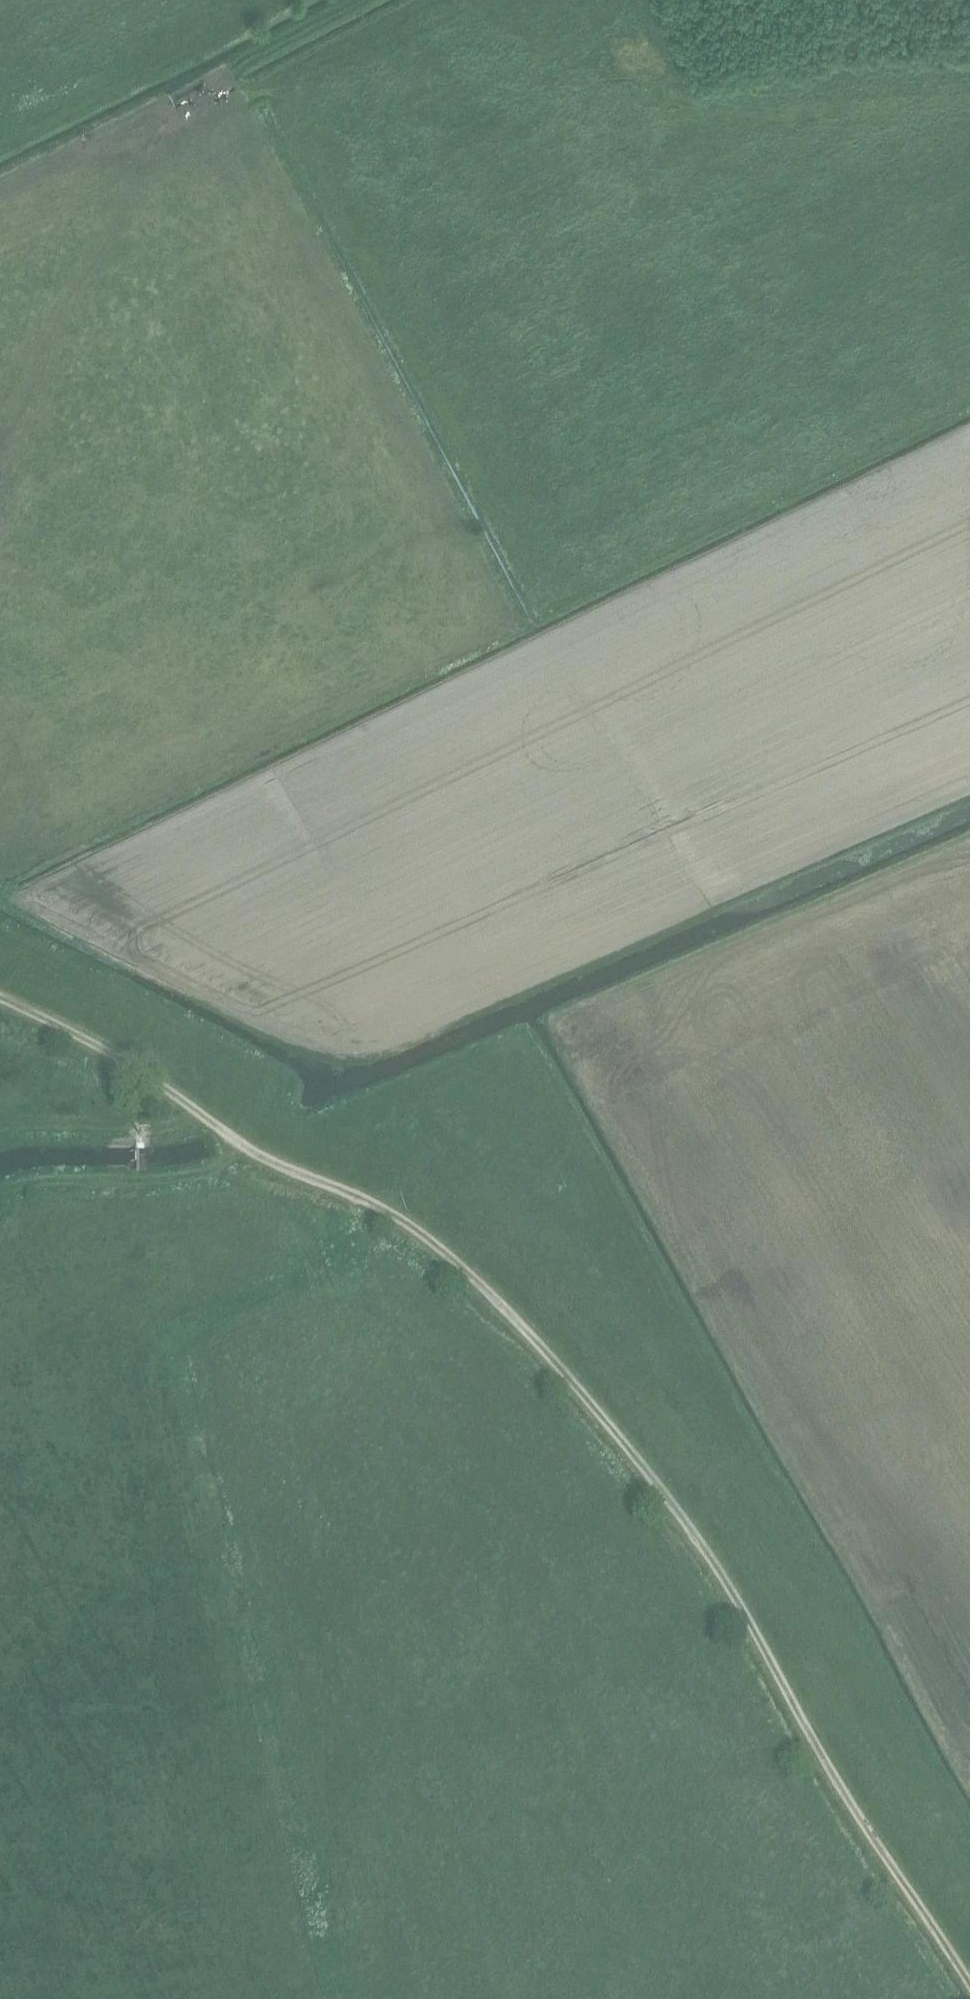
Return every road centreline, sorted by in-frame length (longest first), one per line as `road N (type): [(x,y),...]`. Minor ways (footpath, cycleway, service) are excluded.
road 1 (track): [(969,1990),(695,1530),(625,1440),(521,1329),(404,1224),(229,1142),(154,1077),(0,1001)]

